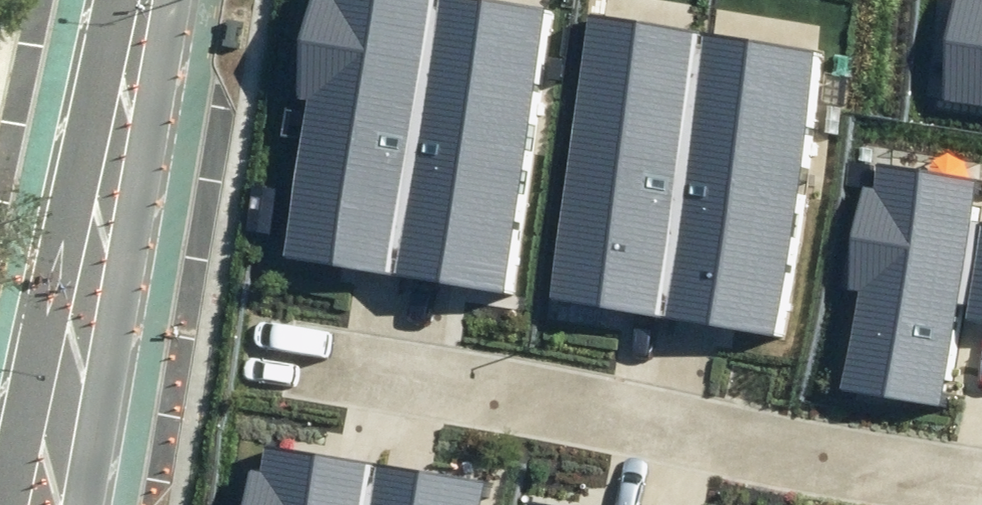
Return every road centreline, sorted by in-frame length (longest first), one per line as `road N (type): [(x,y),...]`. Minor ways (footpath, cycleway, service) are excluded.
road 1 (residential): [(316,364),(981,482)]
road 2 (tertiary): [(147,0),(47,504)]

